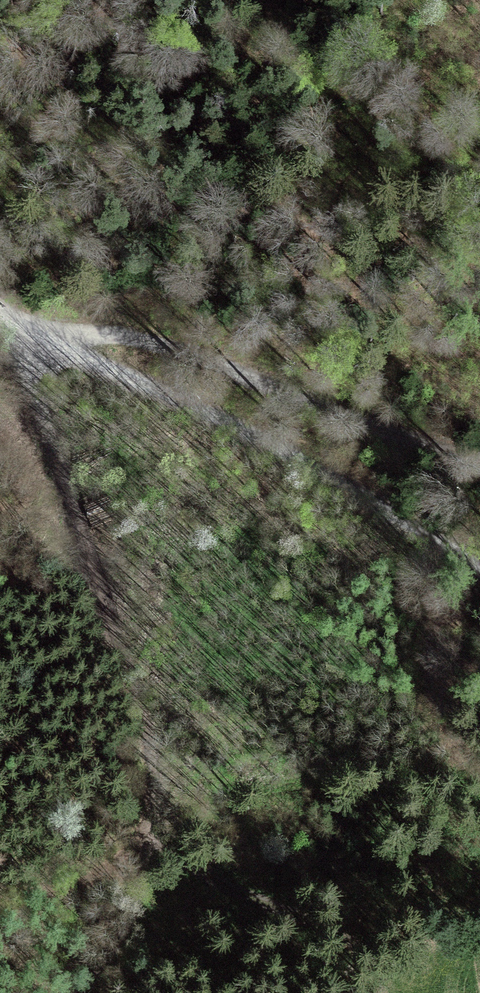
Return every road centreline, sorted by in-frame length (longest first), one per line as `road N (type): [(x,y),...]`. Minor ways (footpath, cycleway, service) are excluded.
road 1 (track): [(32,345),(41,398),(140,712),(166,832),(156,873)]
road 2 (track): [(479,581),(275,442),(107,360),(32,345)]
road 3 (track): [(479,465),(146,340),(70,329),(32,345)]
road 4 (track): [(441,978),(320,890),(166,832)]

